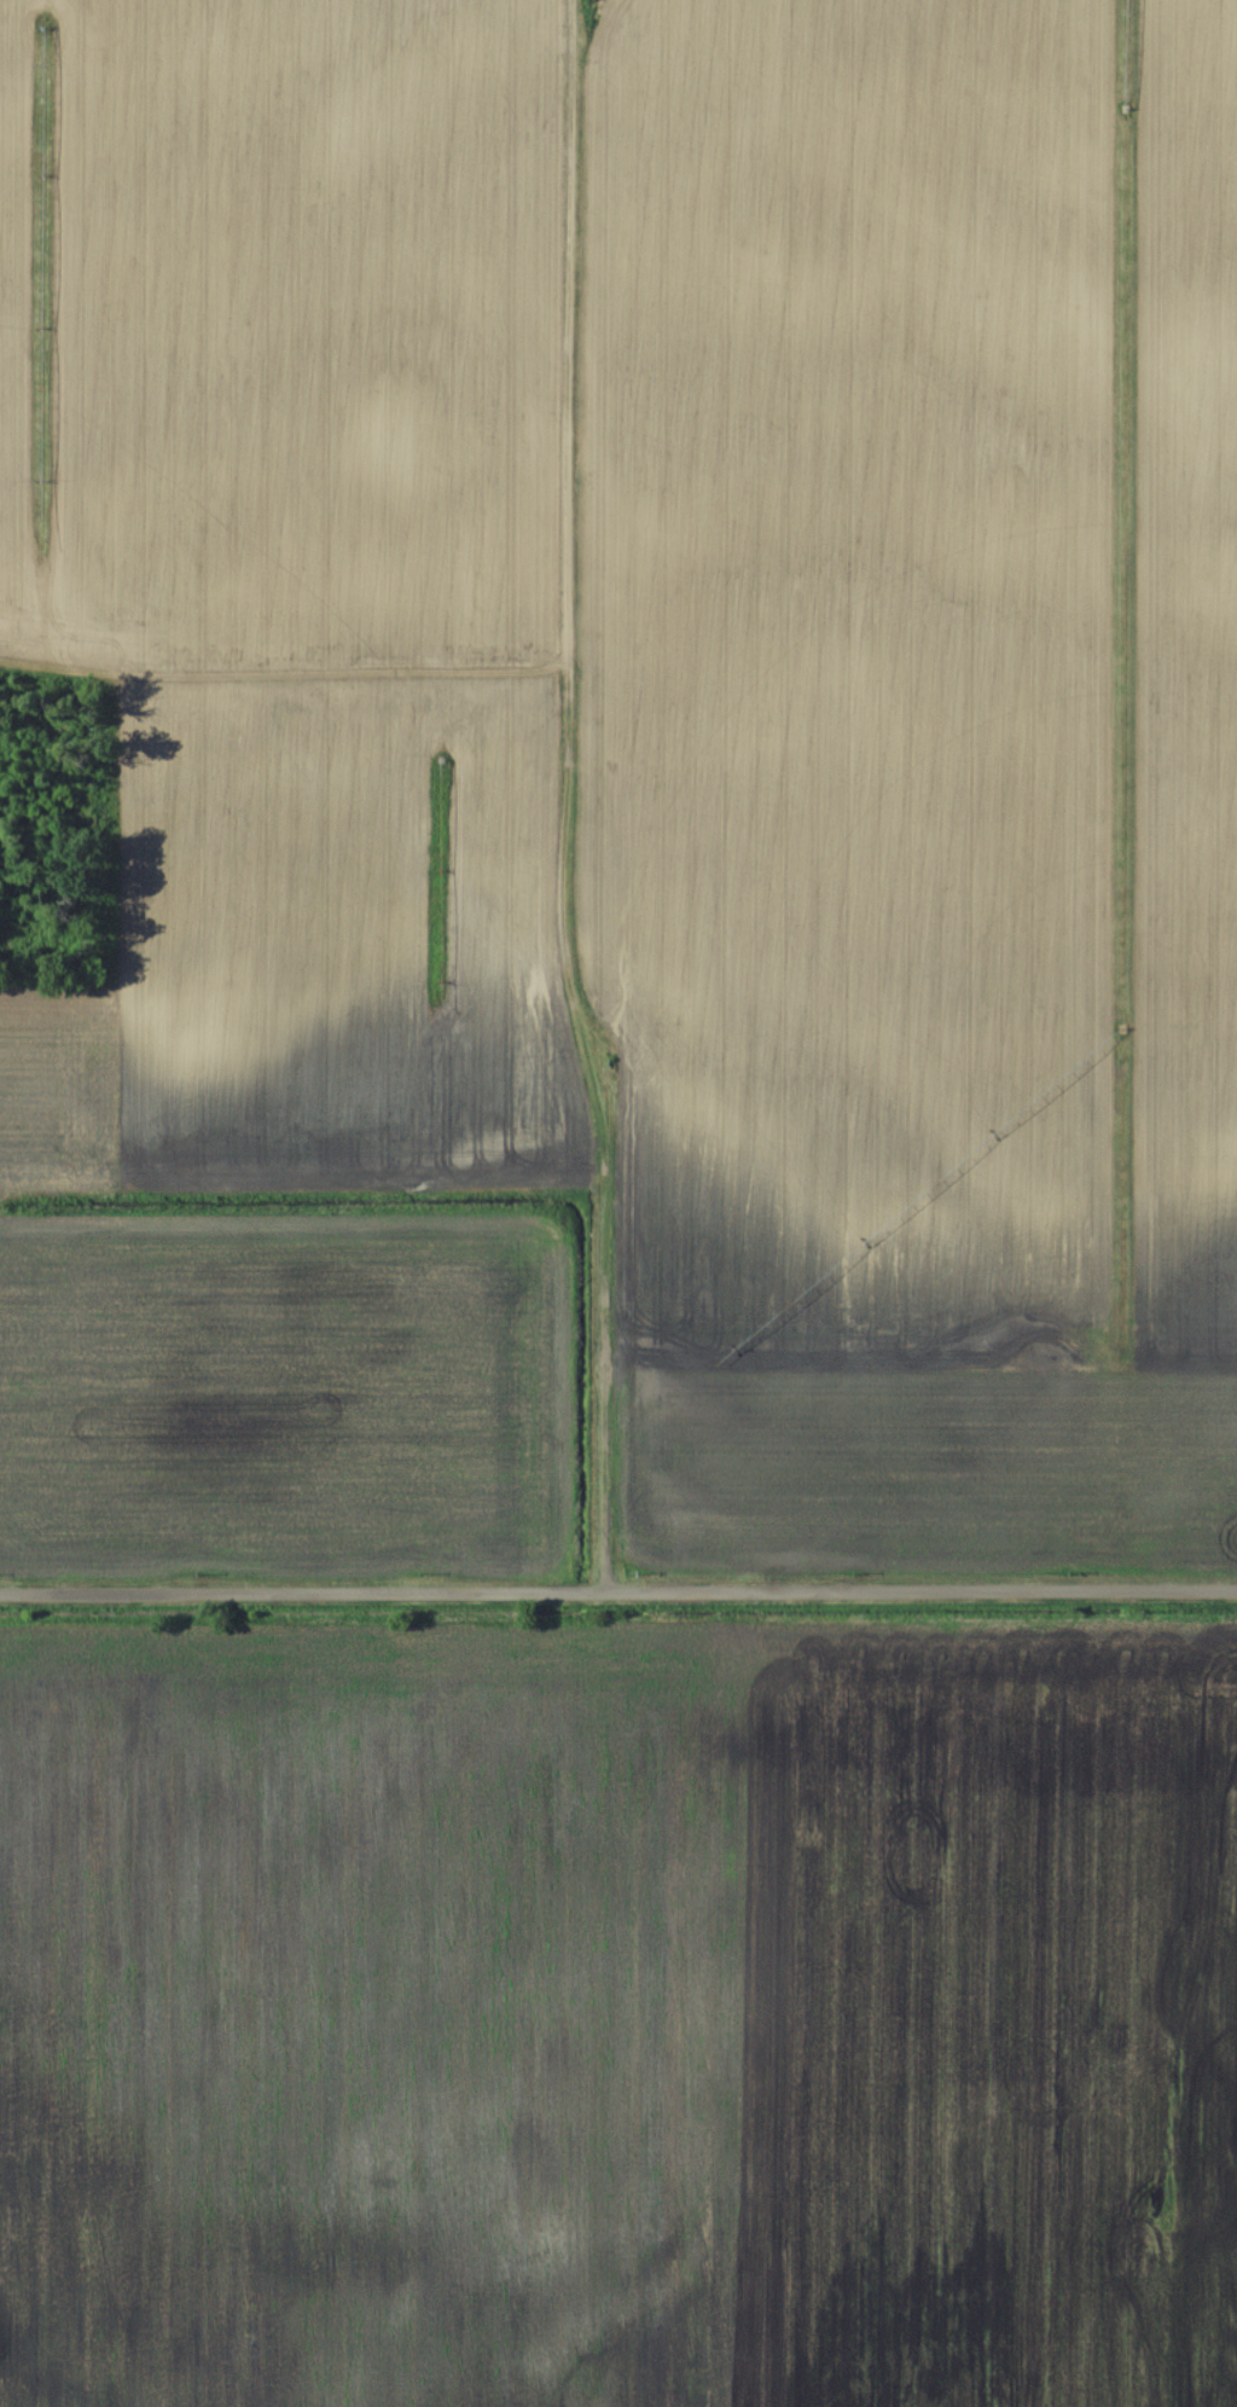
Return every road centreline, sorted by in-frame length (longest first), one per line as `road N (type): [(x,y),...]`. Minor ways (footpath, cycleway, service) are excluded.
road 1 (residential): [(1236,1590),(0,1592)]

